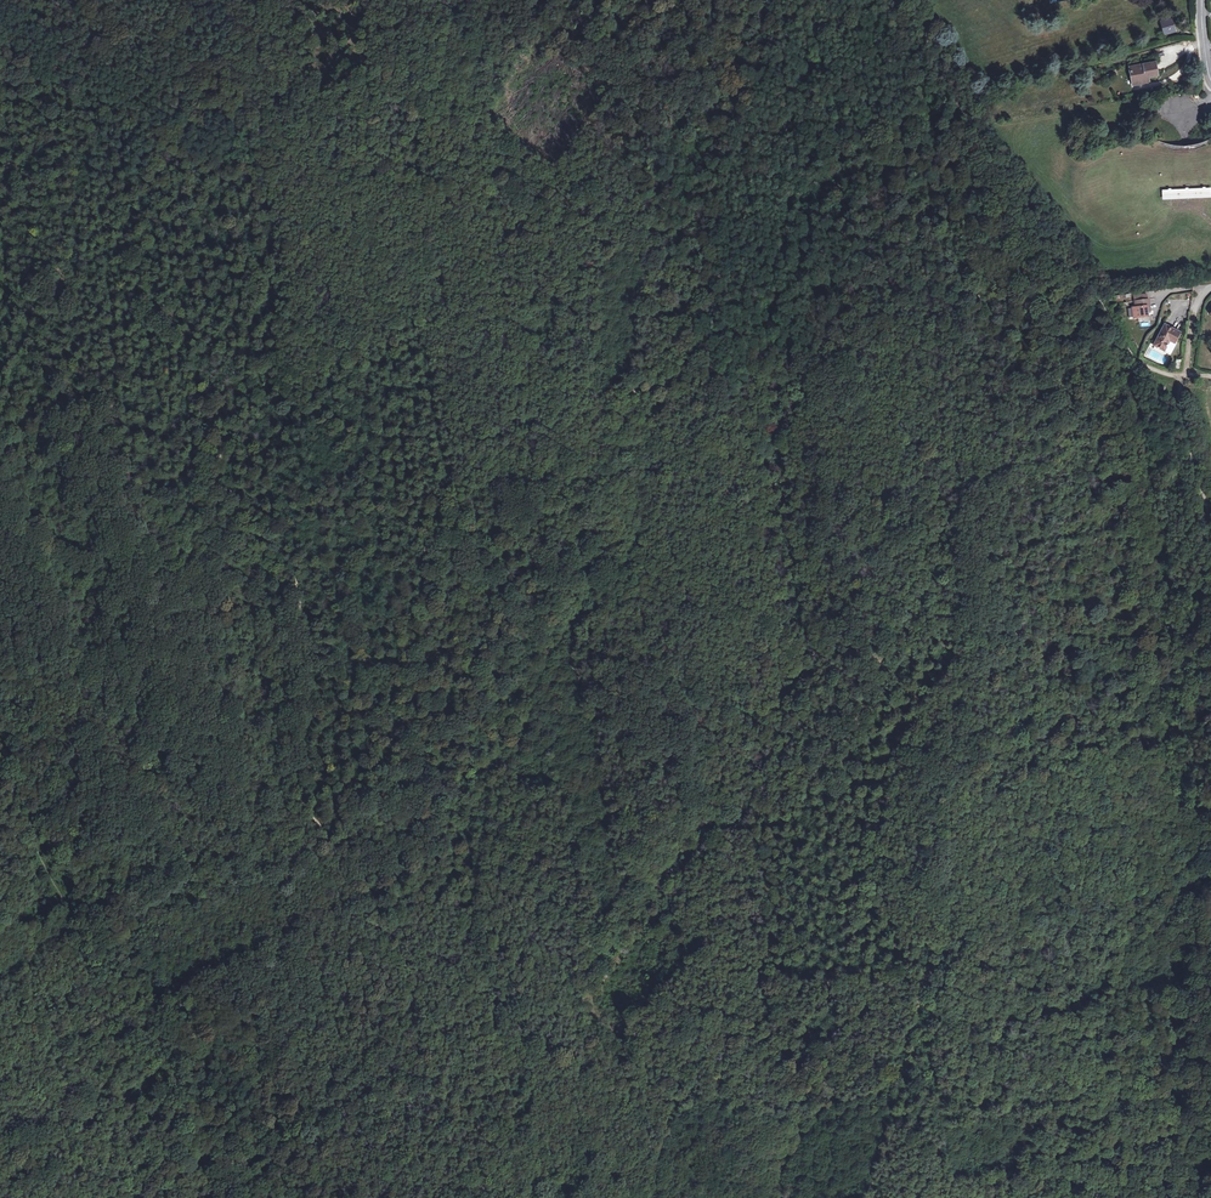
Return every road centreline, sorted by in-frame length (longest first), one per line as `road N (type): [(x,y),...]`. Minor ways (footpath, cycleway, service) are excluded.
road 1 (track): [(518,224),(383,351),(327,373),(298,428),(217,461),(252,535),(295,582),(309,658),(301,797),(347,865)]
road 2 (track): [(347,865),(350,803),(400,758),(411,738),(412,656),(445,594),(431,537),(461,485),(489,454),(610,387),(653,397),(670,383)]
road 3 (track): [(0,764),(50,879),(155,1029),(211,1197)]
road 4 (track): [(731,255),(804,290),(922,278),(1013,300),(1134,362)]
road 5 (track): [(872,0),(1091,290)]
road 6 (track): [(481,1179),(454,1144),(427,1070),(404,962),(347,865)]
road 7 (track): [(1210,844),(1176,804),(1162,741),(1162,701),(1198,641),(1210,595)]
road 8 (track): [(518,224),(621,218),(731,255)]
road 9 (track): [(1187,375),(1181,410),(1210,532)]
road 10 (track): [(670,383),(721,260)]

